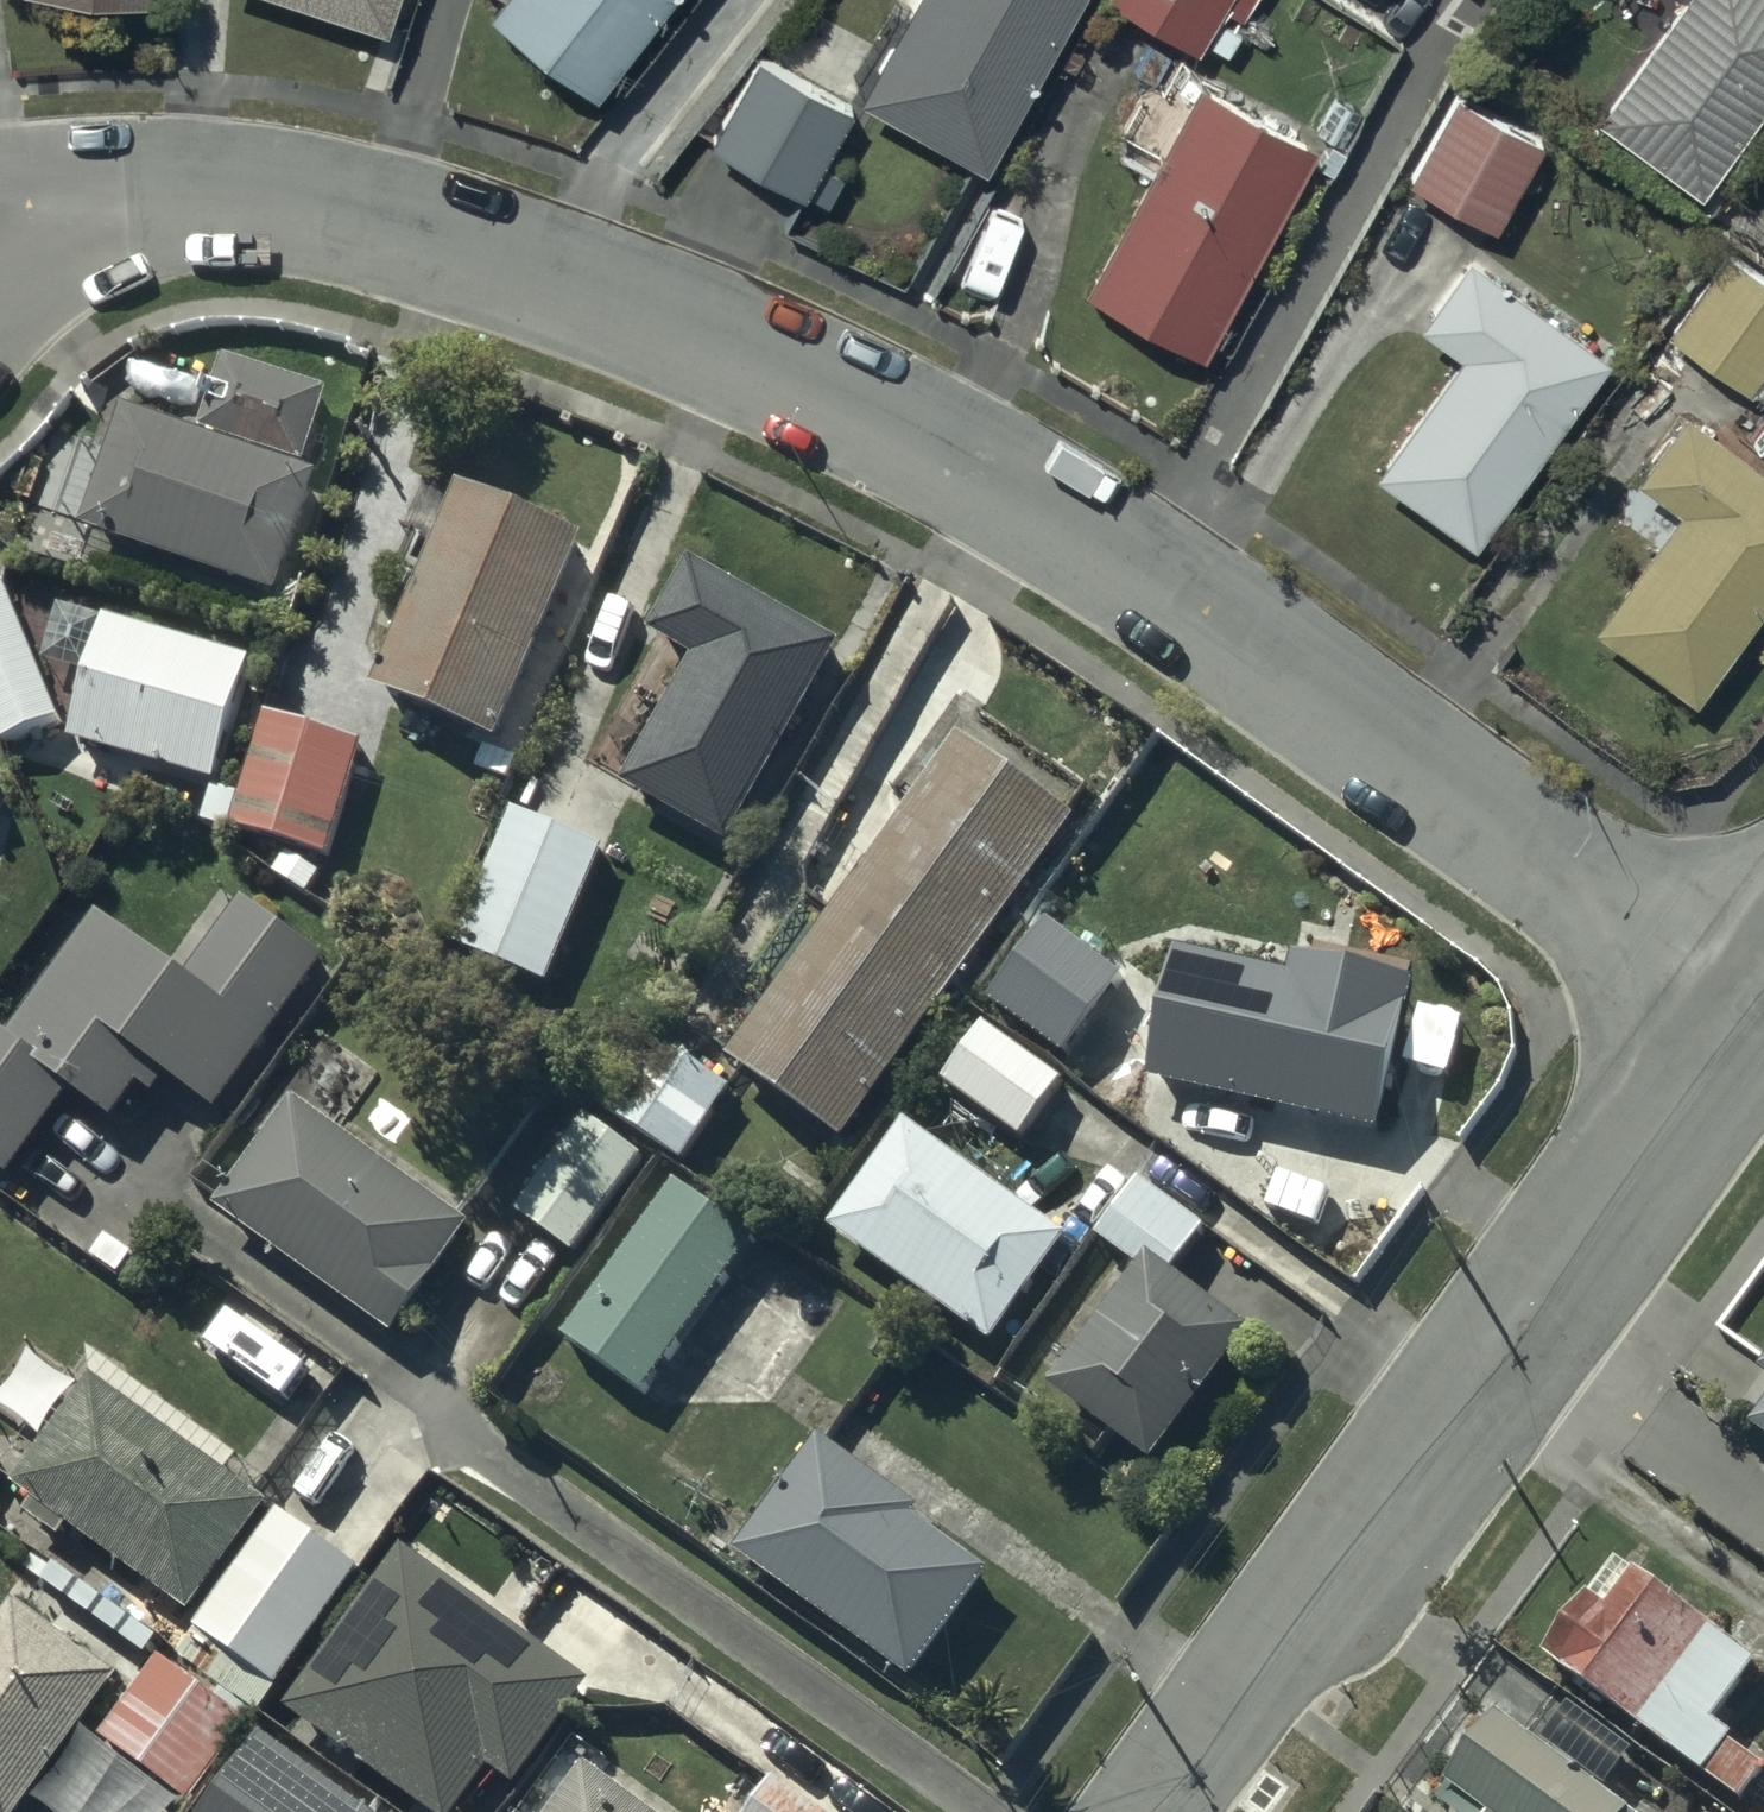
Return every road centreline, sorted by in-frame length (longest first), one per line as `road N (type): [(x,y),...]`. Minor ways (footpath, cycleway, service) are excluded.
road 1 (residential): [(1755,1011),(1120,547),(787,364),(594,284),(402,228),(236,195),(119,199),(0,252)]
road 2 (unclassified): [(1174,1811),(1517,1342)]
road 3 (unclassified): [(1517,1342),(1755,1011)]
road 4 (residential): [(1517,1342),(1763,1519)]

